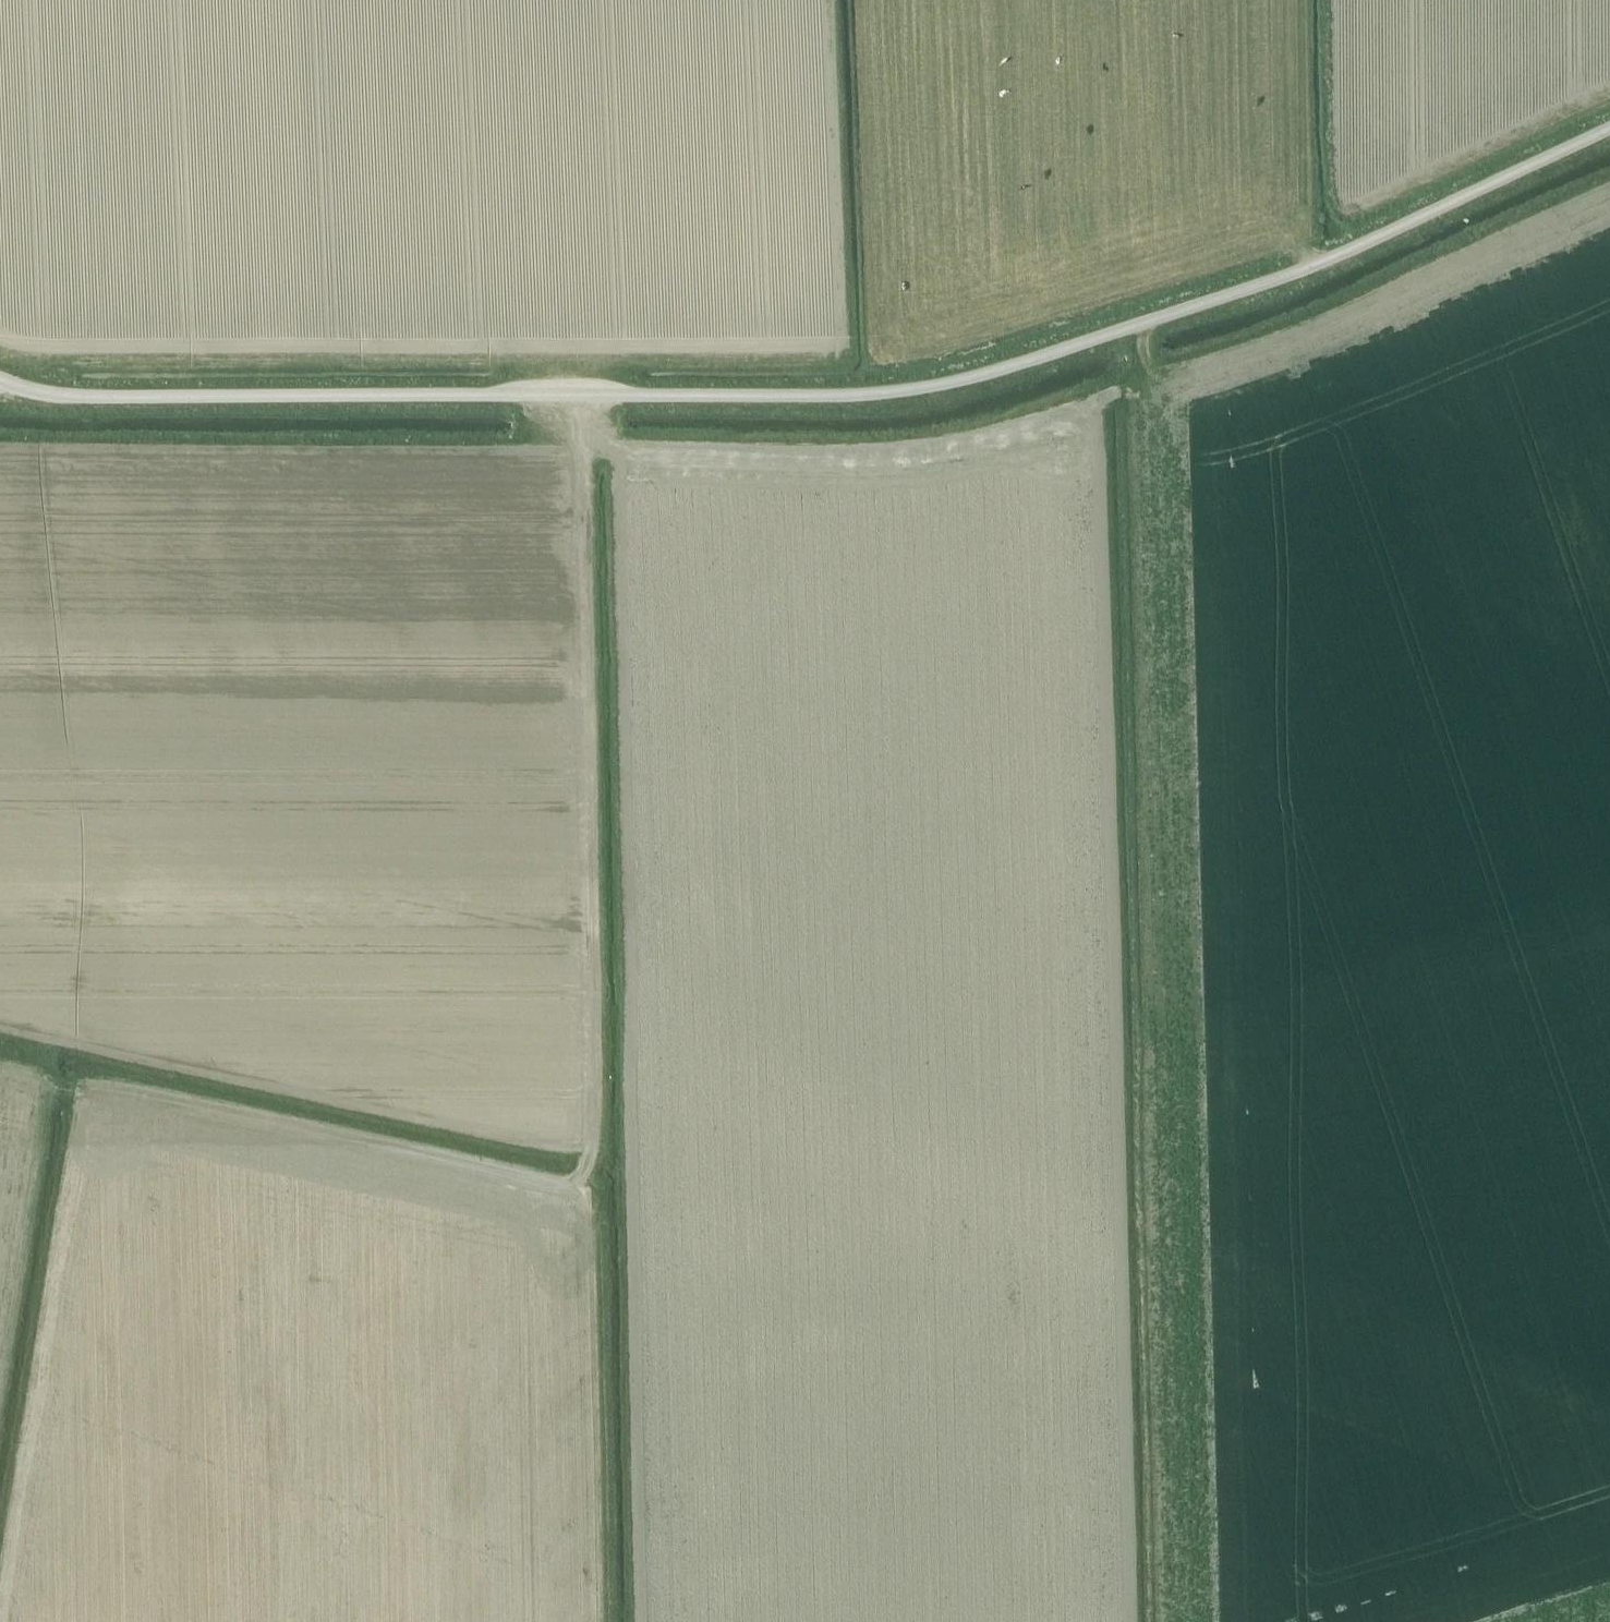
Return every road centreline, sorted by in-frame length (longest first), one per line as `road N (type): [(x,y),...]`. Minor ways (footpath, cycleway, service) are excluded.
road 1 (unclassified): [(1609,129),(1294,274),(918,389),(856,396),(123,398),(46,395),(0,381)]

